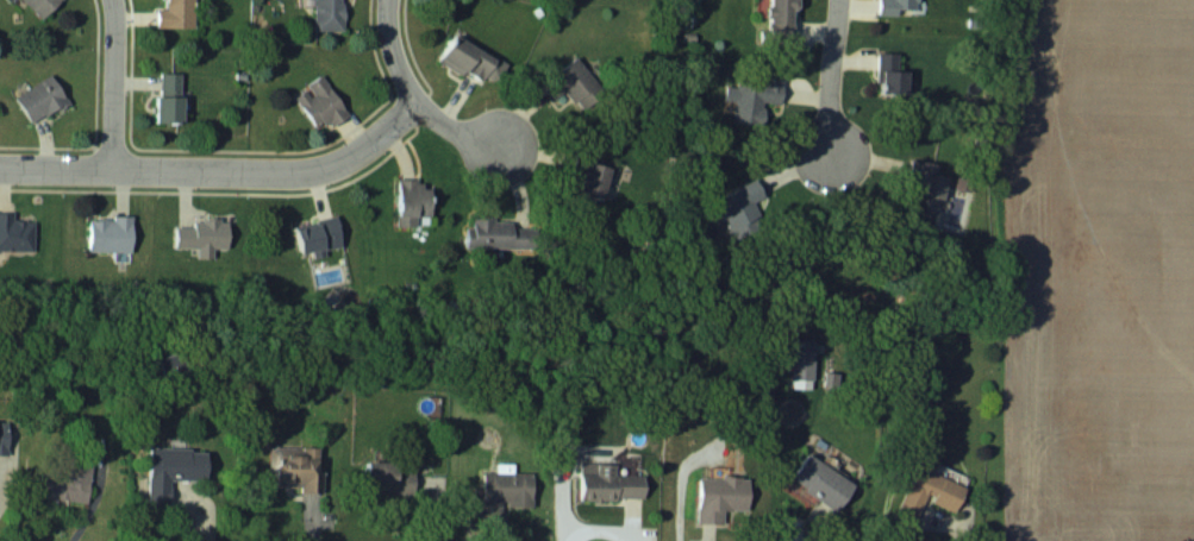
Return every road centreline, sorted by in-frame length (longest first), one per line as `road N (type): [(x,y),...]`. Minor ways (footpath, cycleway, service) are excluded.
road 1 (residential): [(0,169),(323,170),(346,162),(420,103)]
road 2 (residential): [(511,152),(456,131),(420,103),(398,62),(391,0)]
road 3 (residential): [(117,170),(115,0)]
road 4 (residential): [(840,157),(832,107),(843,0)]

